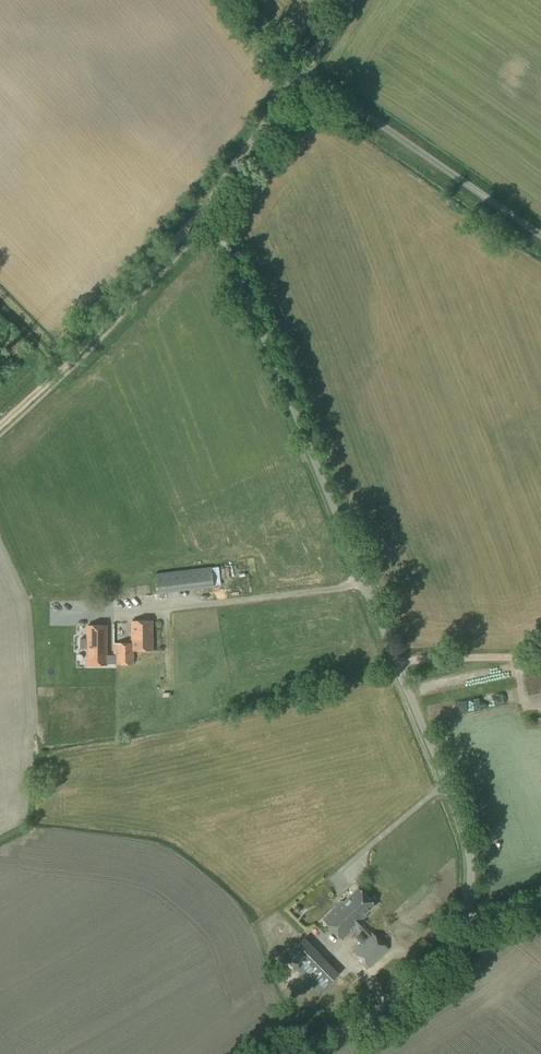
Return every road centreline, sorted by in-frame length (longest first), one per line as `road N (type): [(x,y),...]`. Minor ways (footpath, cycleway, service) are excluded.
road 1 (unclassified): [(303,1053),(405,993),(442,956),(461,921),(470,861),(465,830),(216,220),(219,185),(301,71)]
road 2 (track): [(213,204),(0,424)]
road 3 (unclassified): [(540,237),(301,71)]

